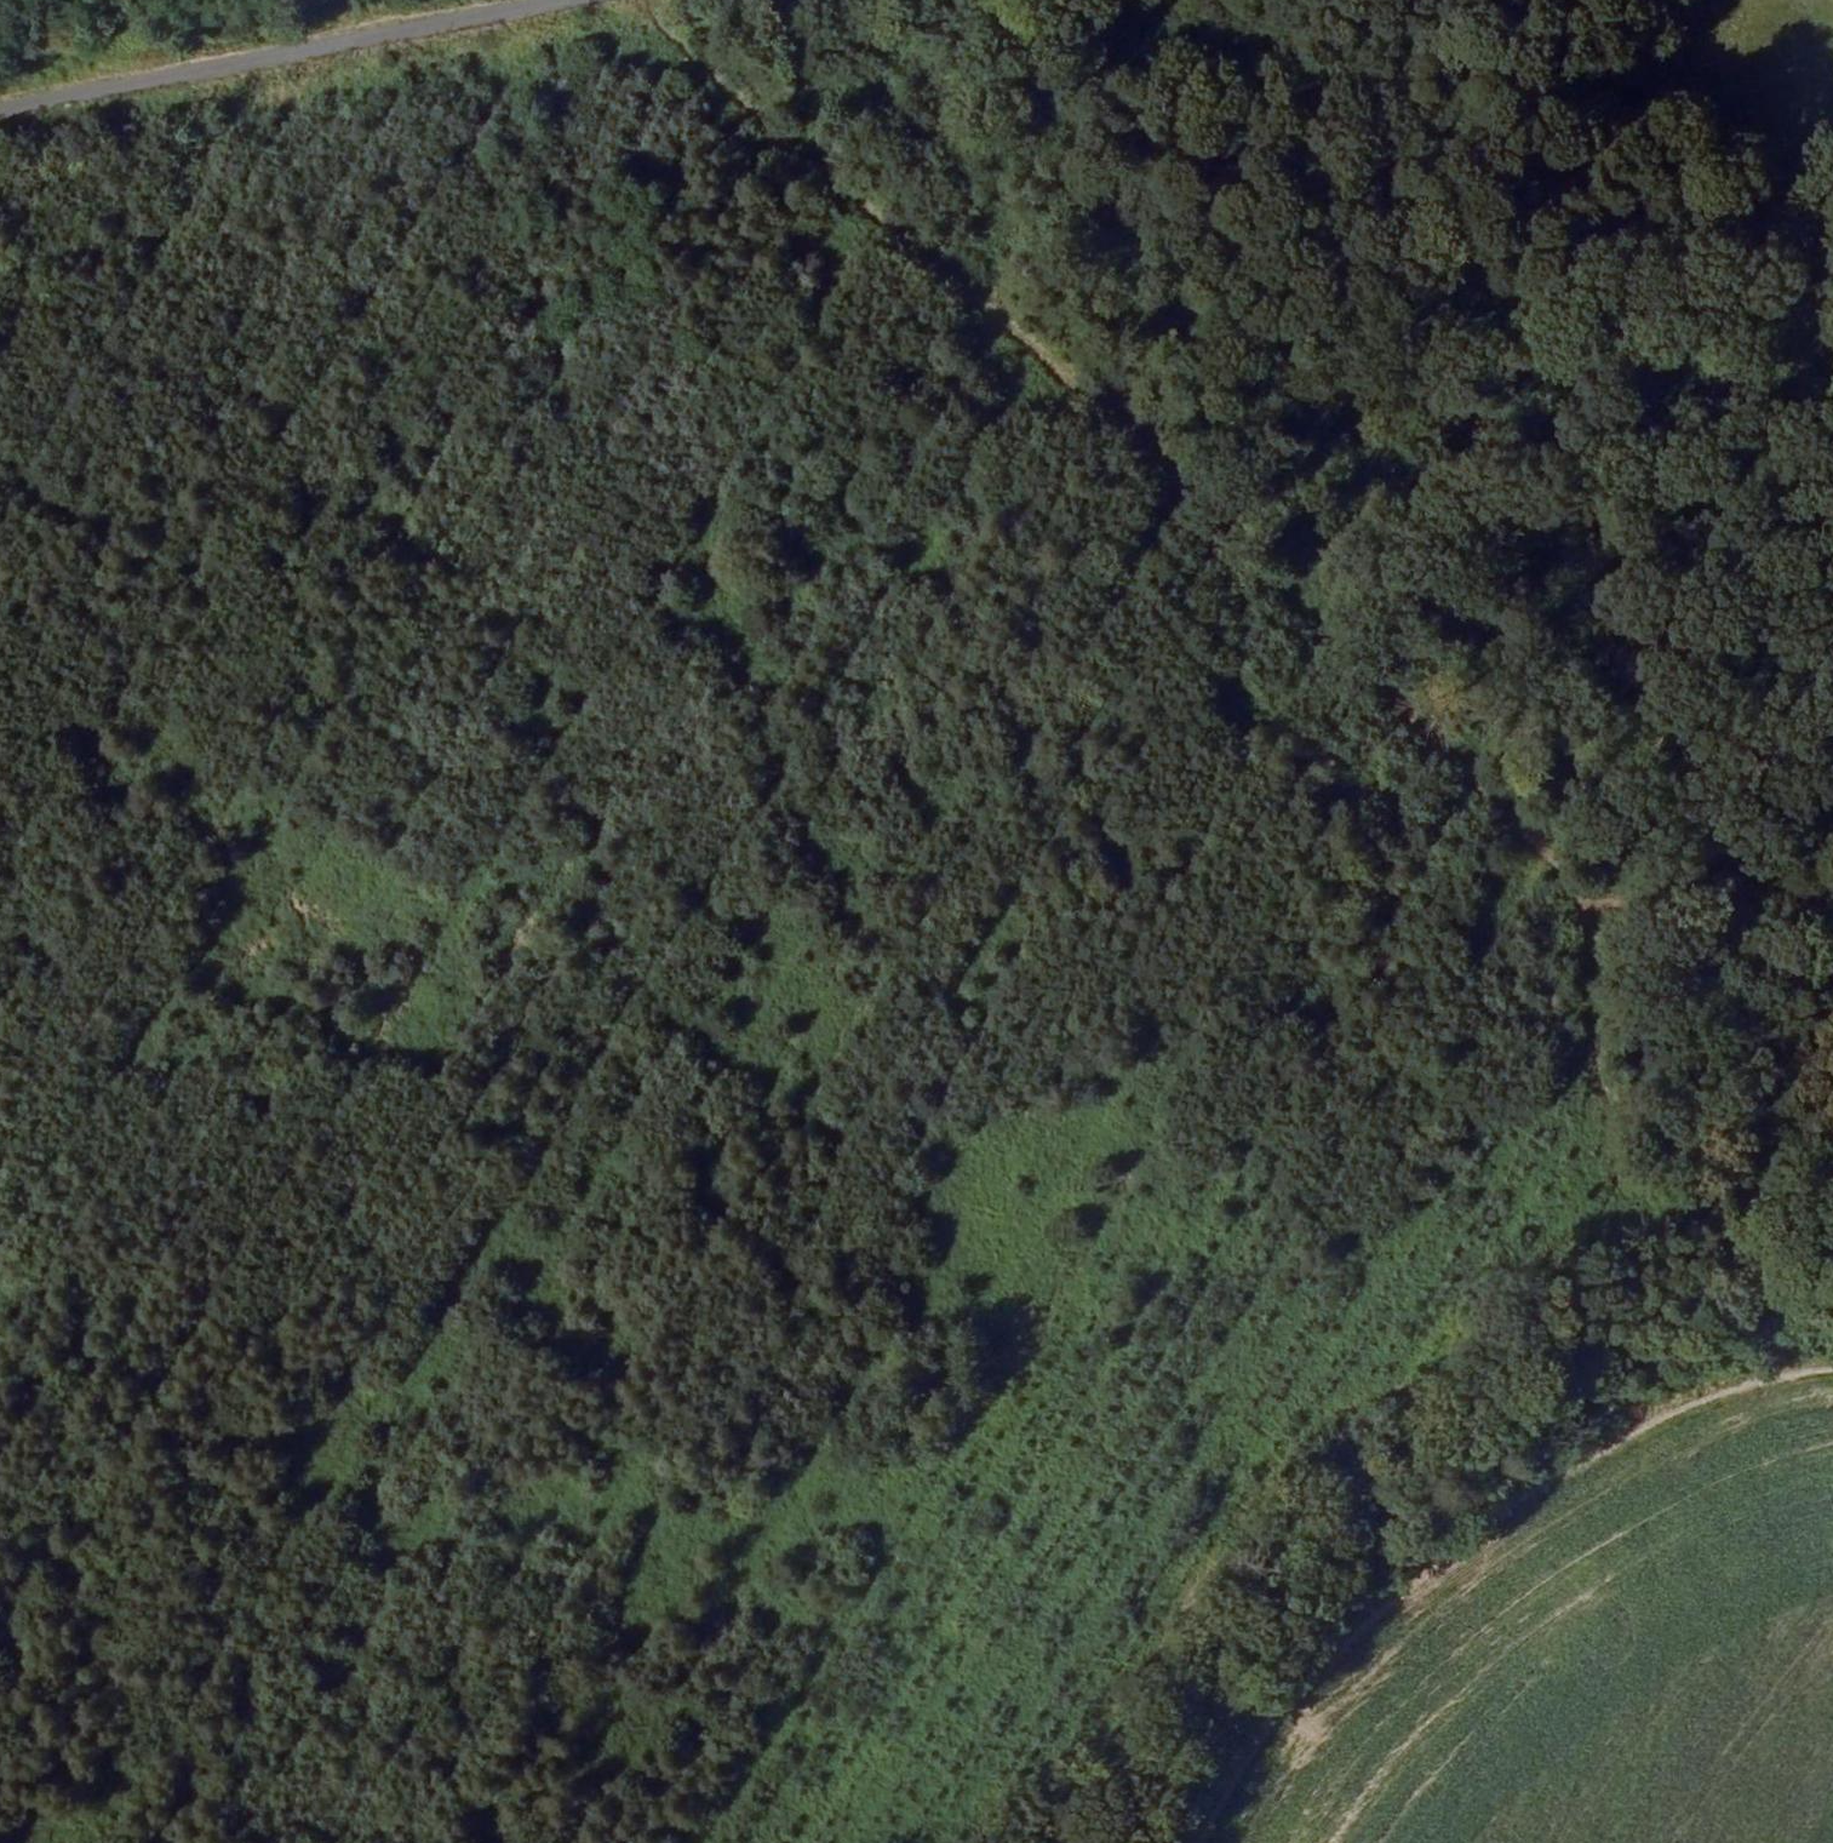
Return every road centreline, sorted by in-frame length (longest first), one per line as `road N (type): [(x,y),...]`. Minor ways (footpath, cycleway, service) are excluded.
road 1 (track): [(1832,1113),(1313,626),(1141,425),(934,271),(674,0)]
road 2 (track): [(504,0),(0,102)]

